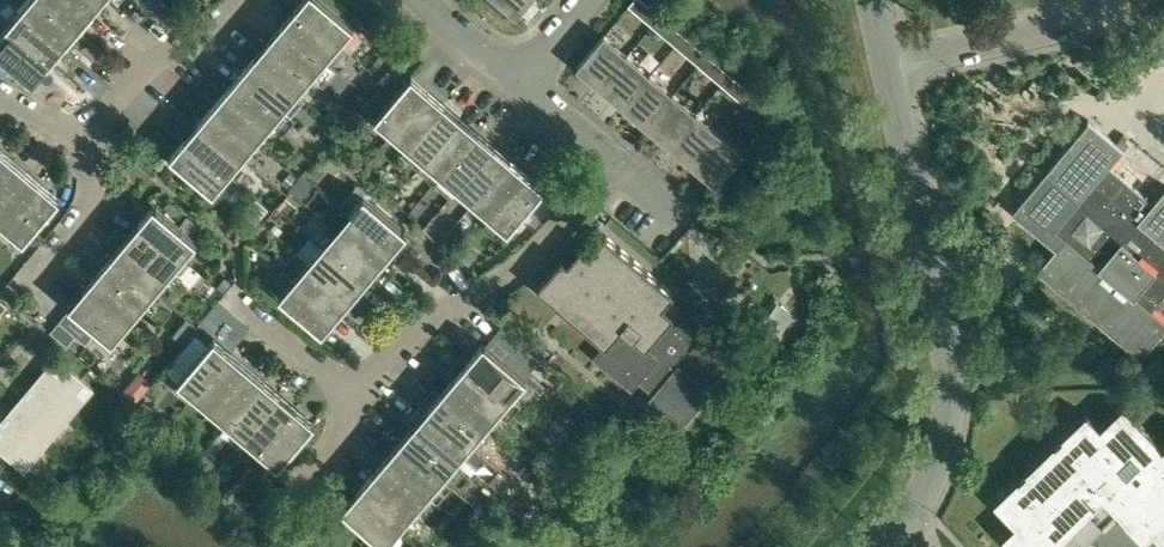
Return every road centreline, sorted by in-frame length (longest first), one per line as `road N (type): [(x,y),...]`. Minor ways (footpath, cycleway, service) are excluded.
road 1 (unclassified): [(887,66),(951,376),(937,463),(904,528)]
road 2 (residential): [(358,390),(412,332),(522,264),(613,162)]
road 3 (residential): [(887,66),(1043,31),(1112,0)]
road 4 (residential): [(101,140),(110,108),(137,79),(244,0)]
road 5 (residential): [(10,304),(86,209),(101,140)]
road 6 (residential): [(358,390),(235,297)]
road 7 (residential): [(613,162),(518,80)]
road 8 (residential): [(518,80),(422,0)]

